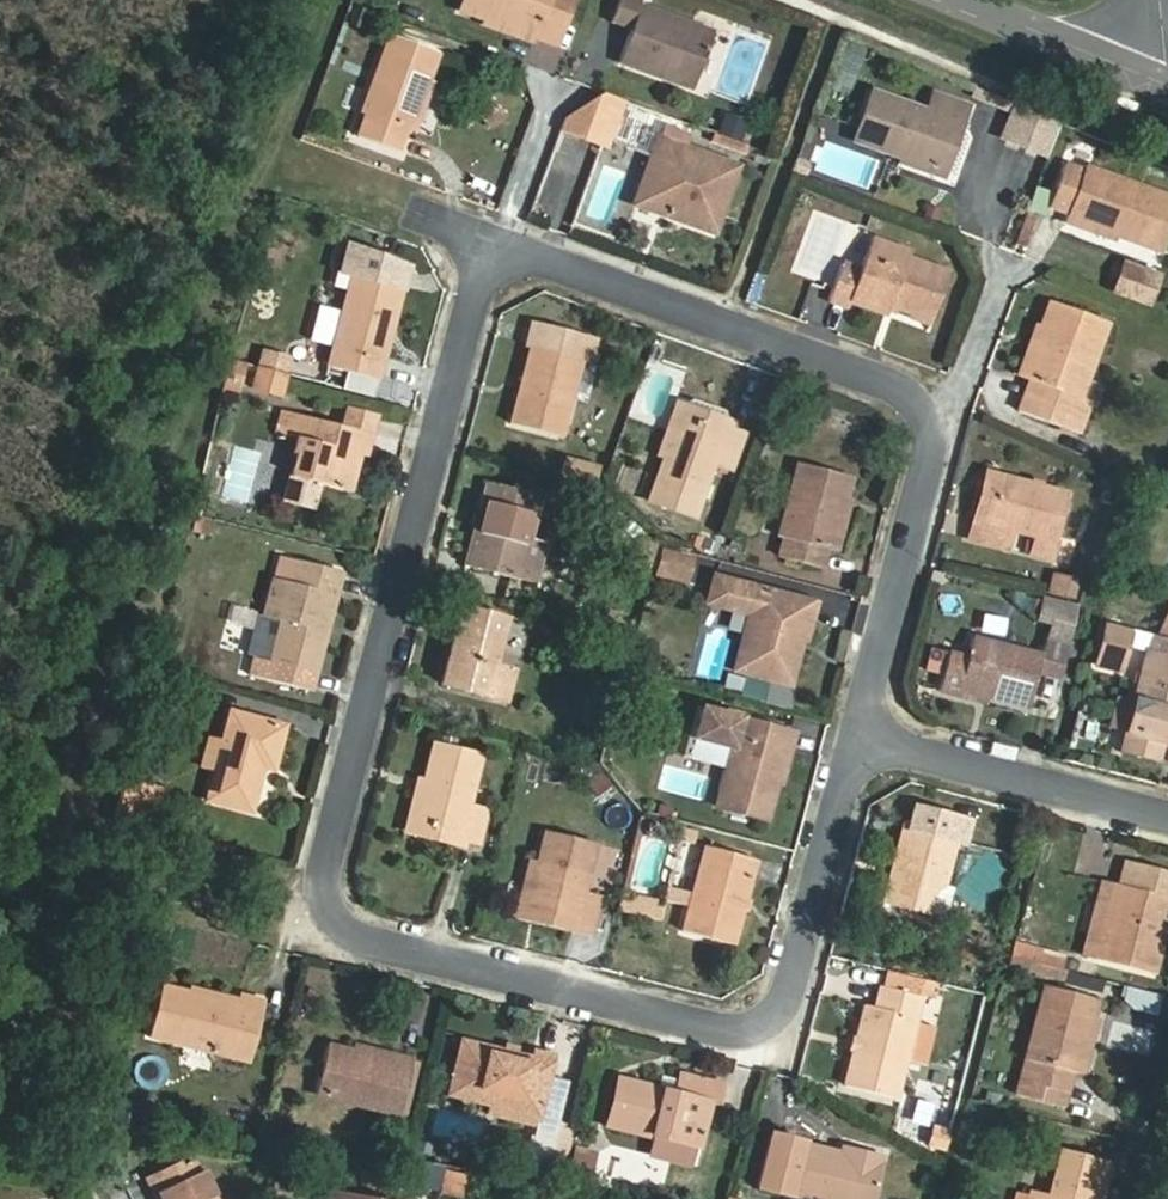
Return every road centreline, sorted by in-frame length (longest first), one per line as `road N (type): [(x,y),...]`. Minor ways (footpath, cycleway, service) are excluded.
road 1 (residential): [(503,240),(329,928),(740,1037),(790,1002),(857,736)]
road 2 (residential): [(857,736),(954,408),(503,240)]
road 3 (residential): [(1167,816),(857,736)]
road 4 (residential): [(1167,85),(960,0)]

